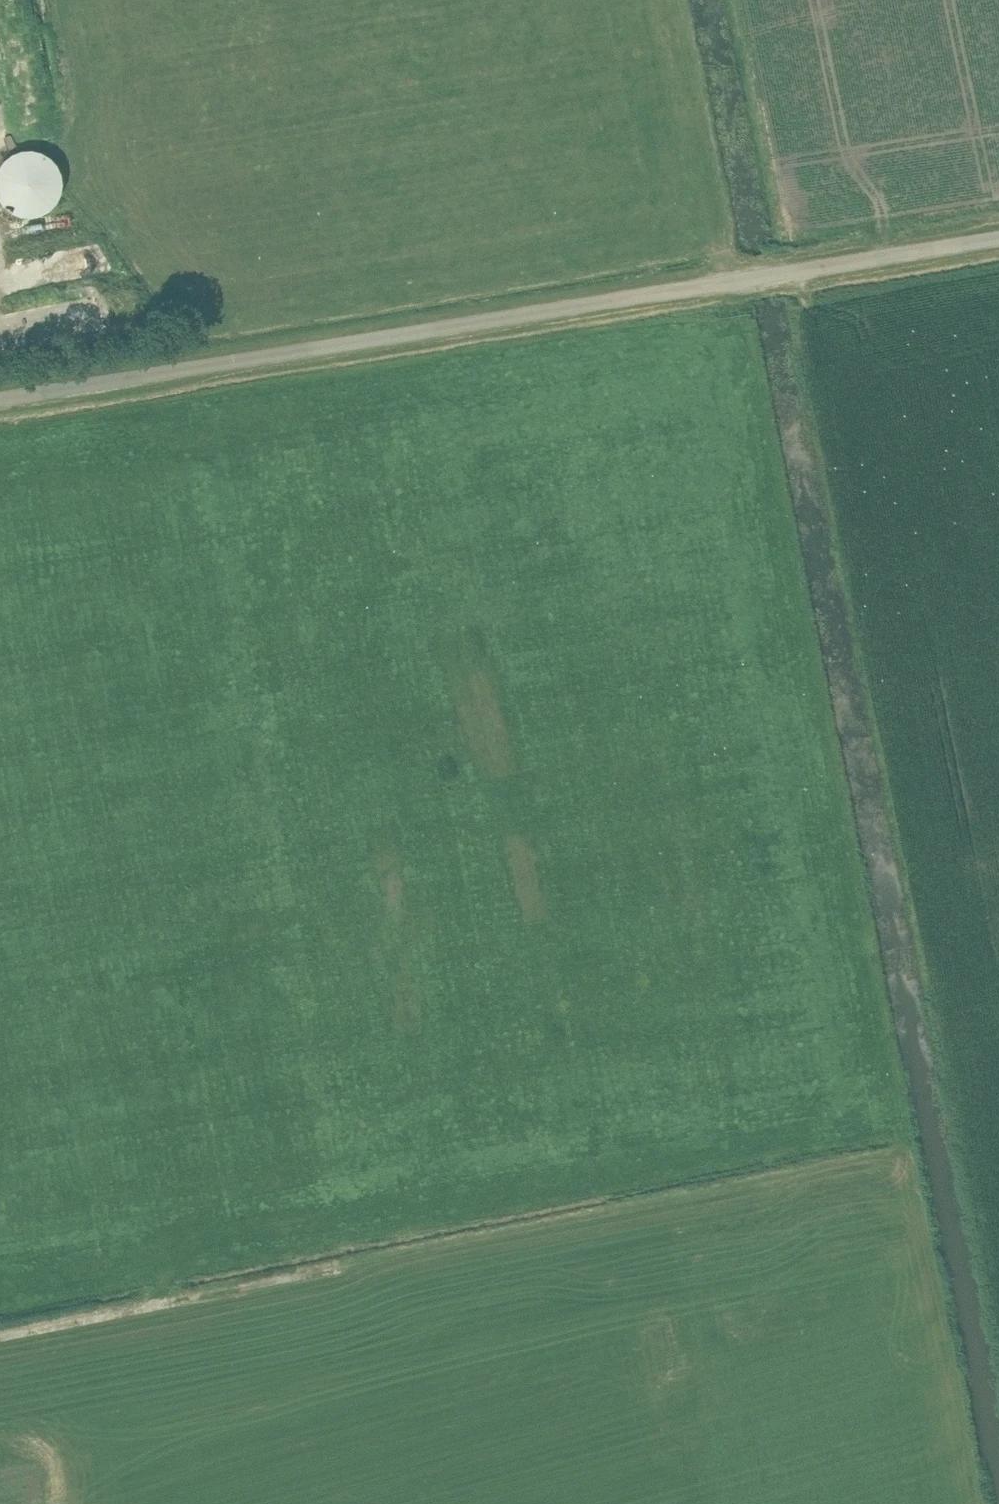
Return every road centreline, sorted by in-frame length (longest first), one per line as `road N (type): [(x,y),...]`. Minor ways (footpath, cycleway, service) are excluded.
road 1 (unclassified): [(0,400),(998,238)]

